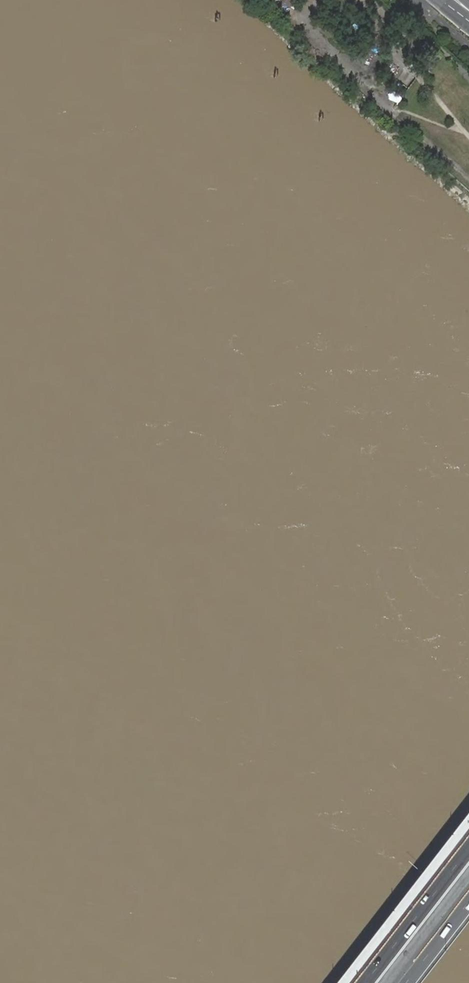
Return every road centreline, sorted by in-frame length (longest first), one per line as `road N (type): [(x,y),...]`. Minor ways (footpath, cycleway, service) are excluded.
road 1 (primary): [(468,876),(386,982)]

